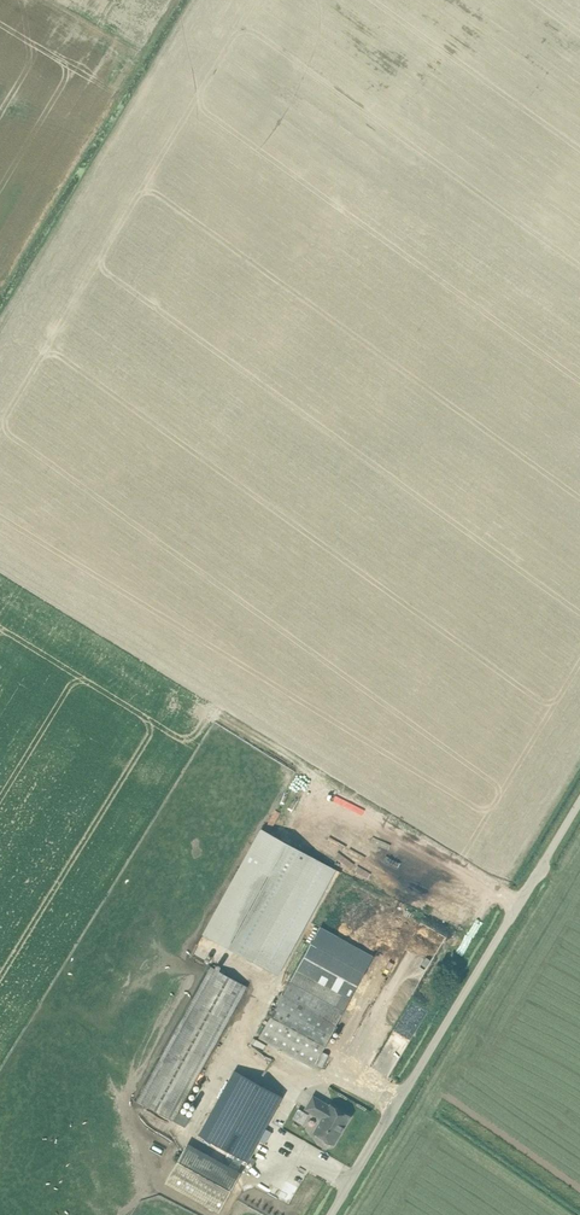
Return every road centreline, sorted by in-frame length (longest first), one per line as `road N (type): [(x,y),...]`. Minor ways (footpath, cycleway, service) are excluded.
road 1 (unclassified): [(332,1214),(579,797)]

